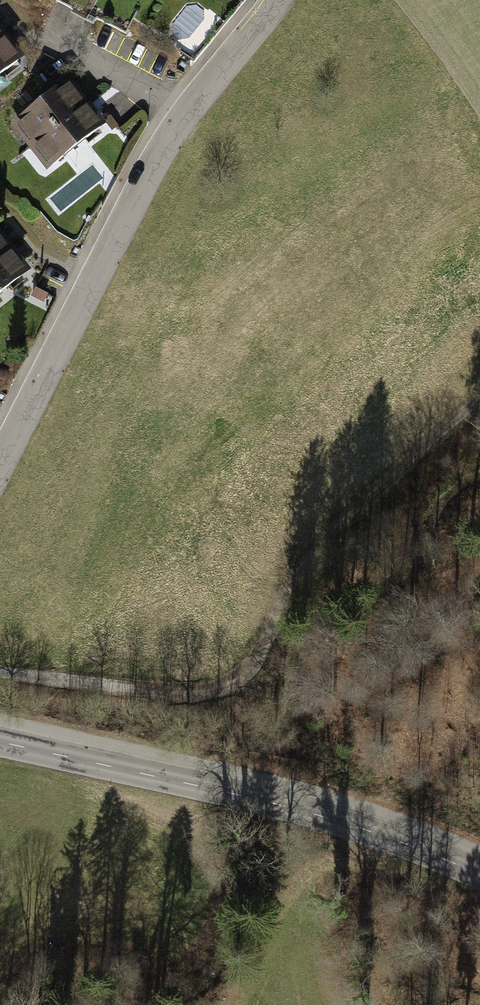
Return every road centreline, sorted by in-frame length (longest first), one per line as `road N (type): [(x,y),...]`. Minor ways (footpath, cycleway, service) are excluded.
road 1 (track): [(479,403),(326,535),(254,663),(218,688),(159,691),(0,673)]
road 2 (residential): [(0,462),(187,115),(274,0)]
road 3 (tertiary): [(479,876),(323,816),(0,742)]

